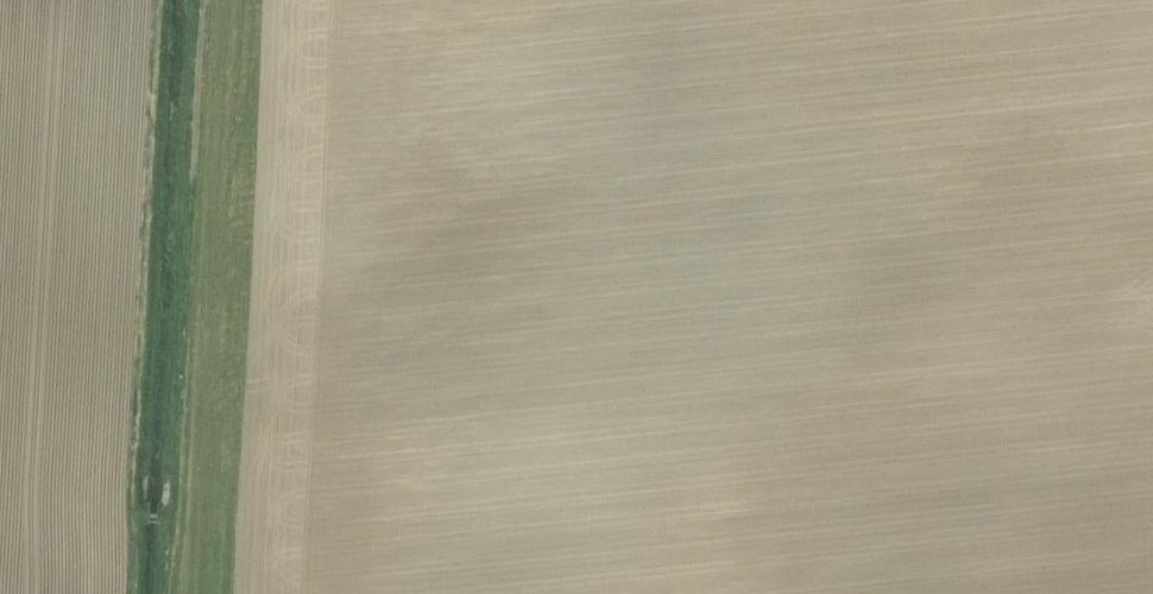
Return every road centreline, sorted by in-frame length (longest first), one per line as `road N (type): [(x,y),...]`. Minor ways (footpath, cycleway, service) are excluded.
road 1 (track): [(174,593),(203,0)]

